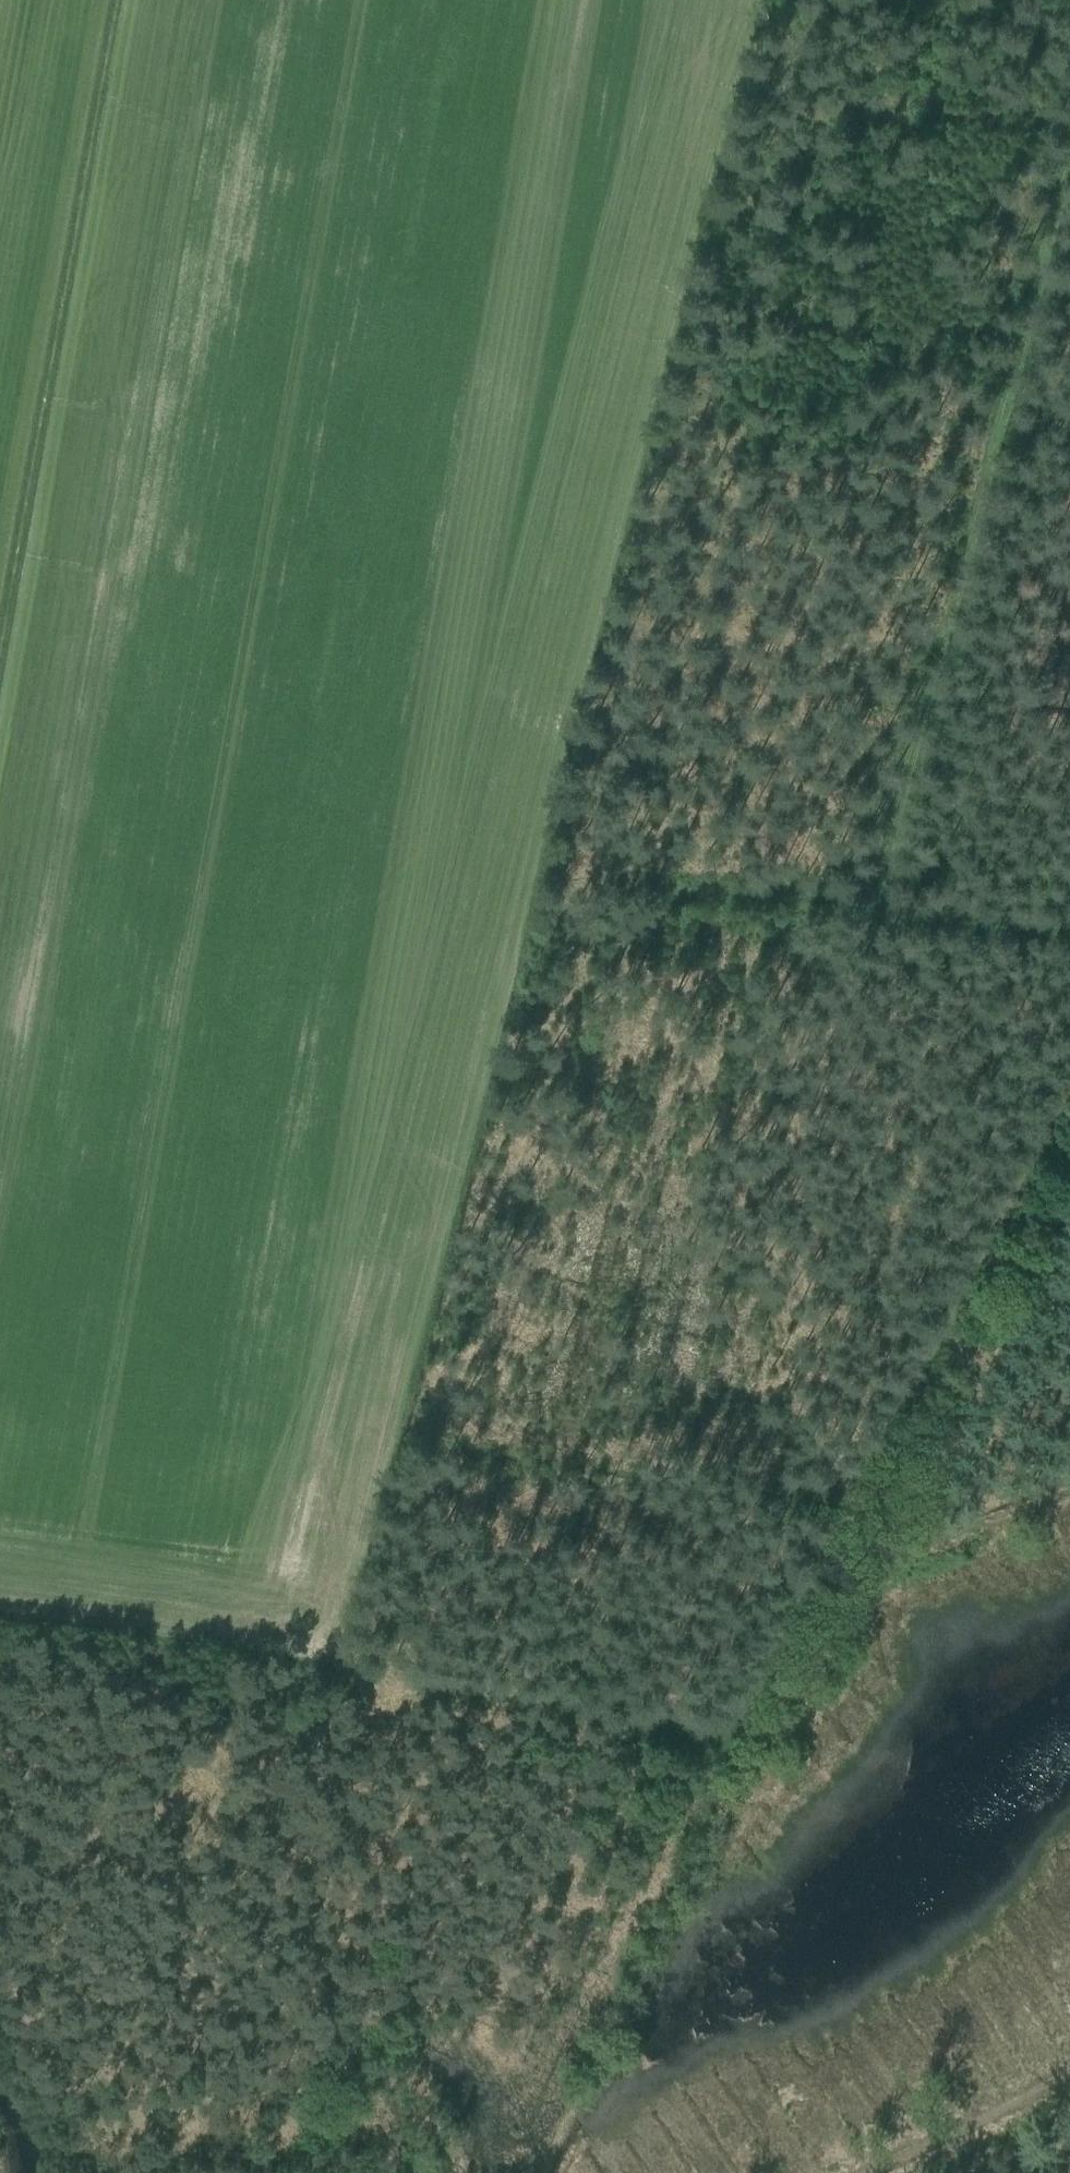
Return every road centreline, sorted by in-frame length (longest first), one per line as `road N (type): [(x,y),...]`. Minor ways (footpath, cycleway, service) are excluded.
road 1 (track): [(1069,1222),(890,1545),(1069,1471)]
road 2 (track): [(846,2172),(1069,2066)]

